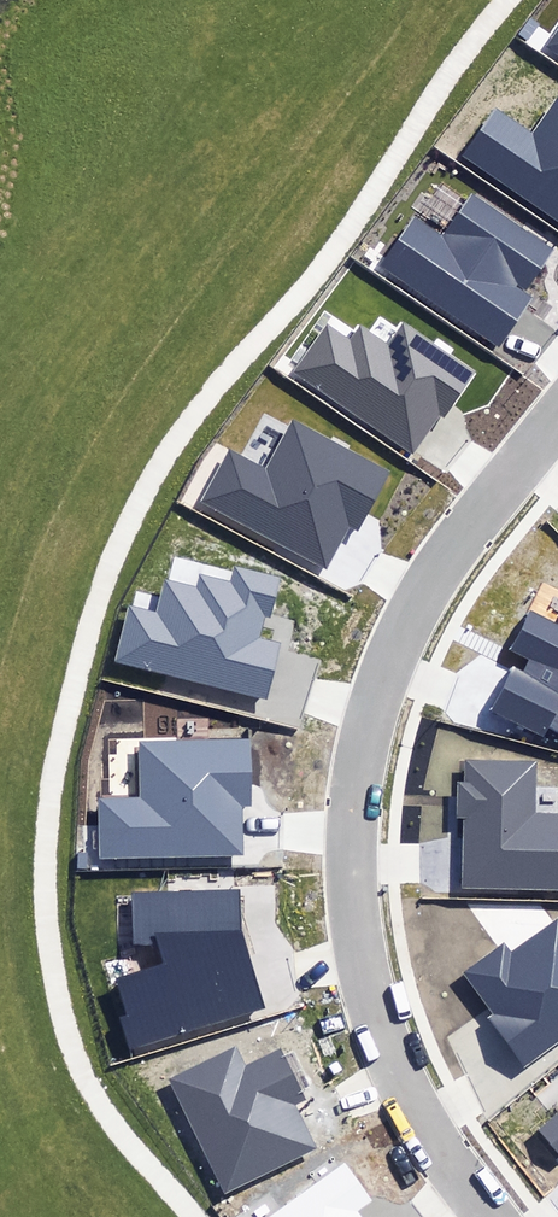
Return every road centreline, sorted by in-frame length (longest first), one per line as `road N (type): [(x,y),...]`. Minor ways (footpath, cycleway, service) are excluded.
road 1 (residential): [(493,1216),(418,1115),(374,1020),(351,912),(357,792),(388,668),(436,576),(557,420)]

